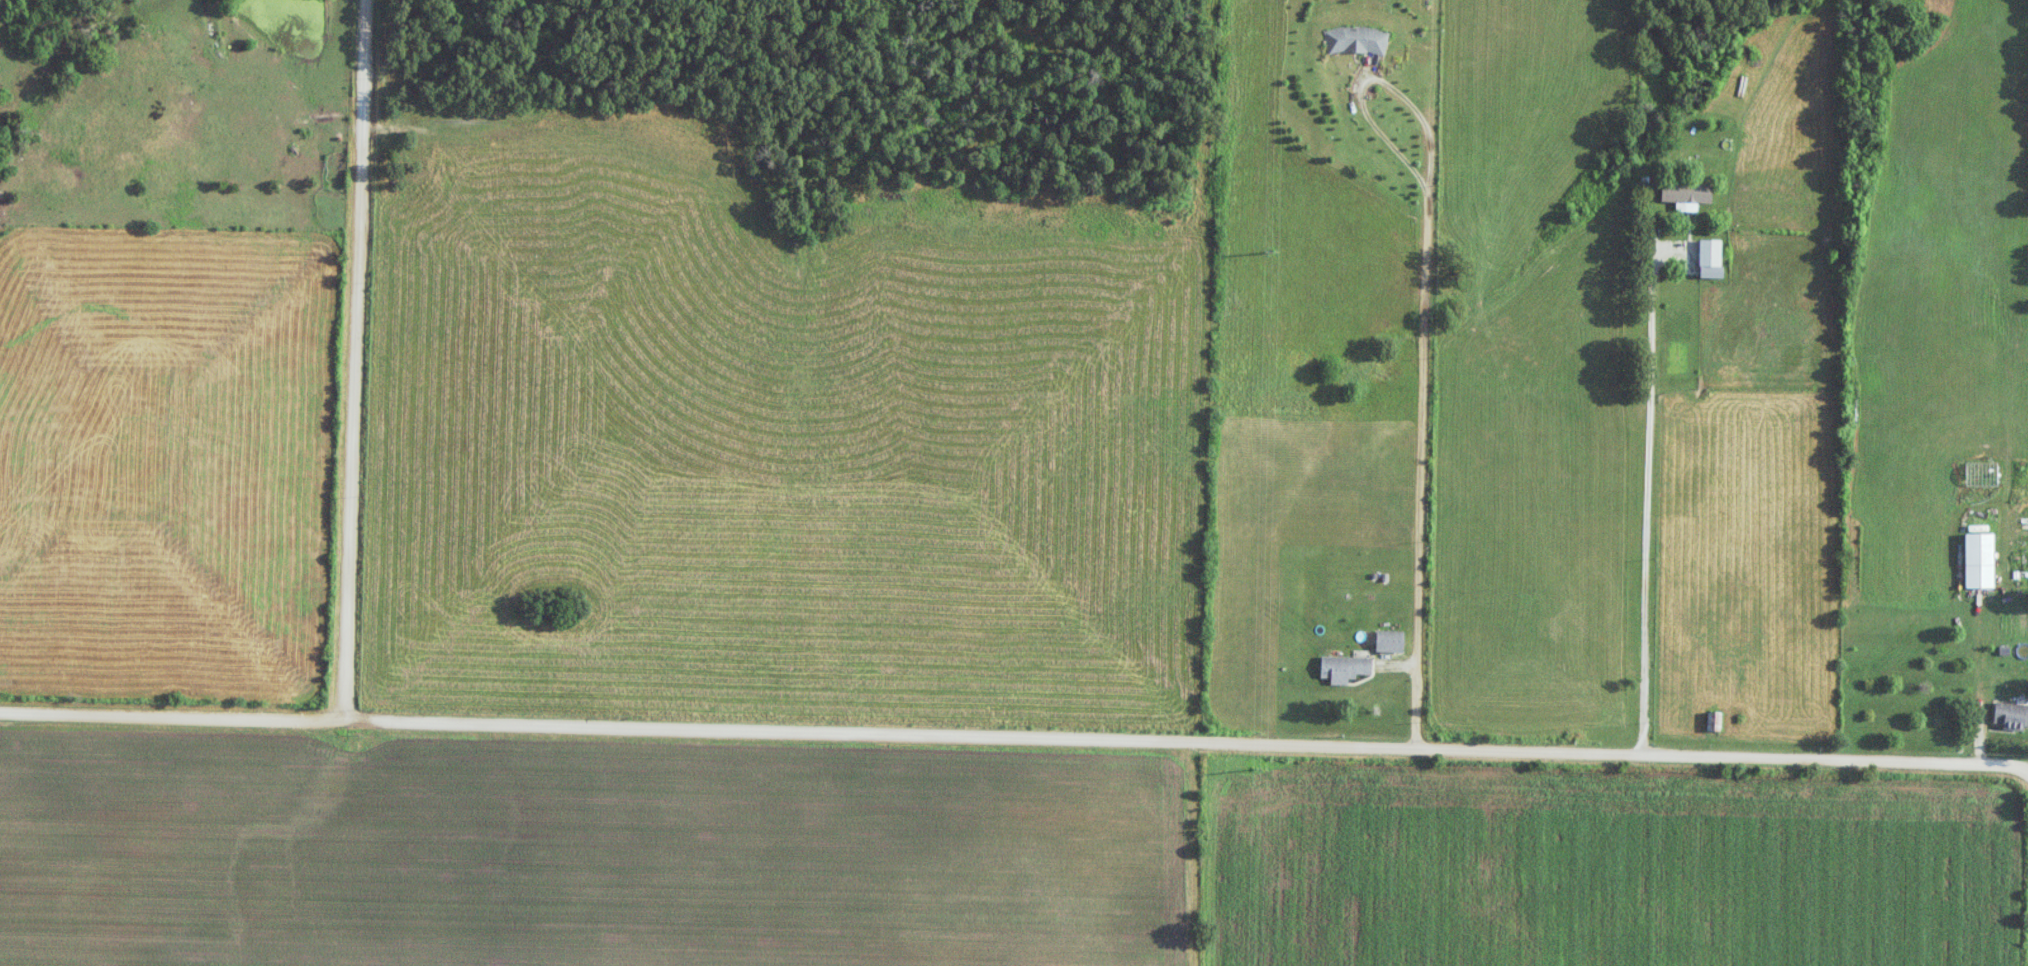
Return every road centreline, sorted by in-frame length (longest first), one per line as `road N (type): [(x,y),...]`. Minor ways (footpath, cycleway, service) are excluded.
road 1 (residential): [(0,714),(2027,771)]
road 2 (residential): [(367,0),(346,724)]

